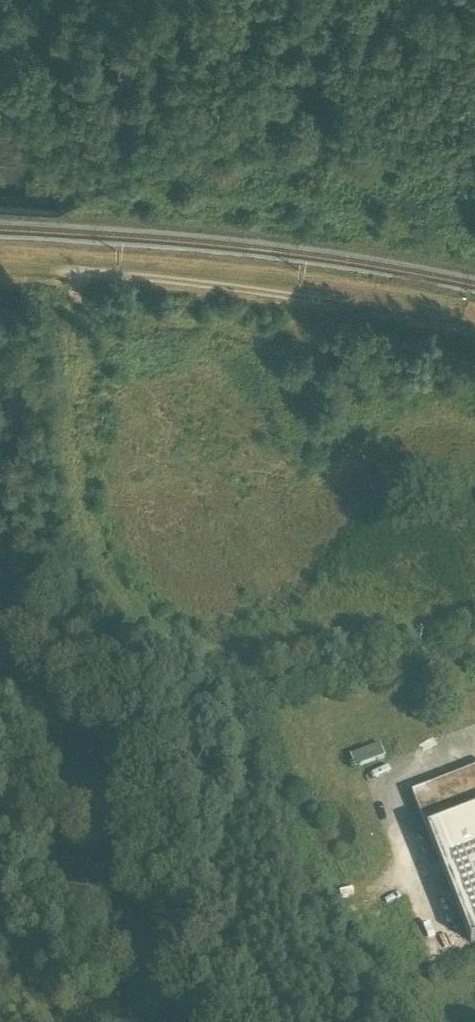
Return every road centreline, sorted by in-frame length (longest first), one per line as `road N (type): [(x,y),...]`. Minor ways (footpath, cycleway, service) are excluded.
road 1 (track): [(0,285),(137,276),(263,287),(474,325)]

